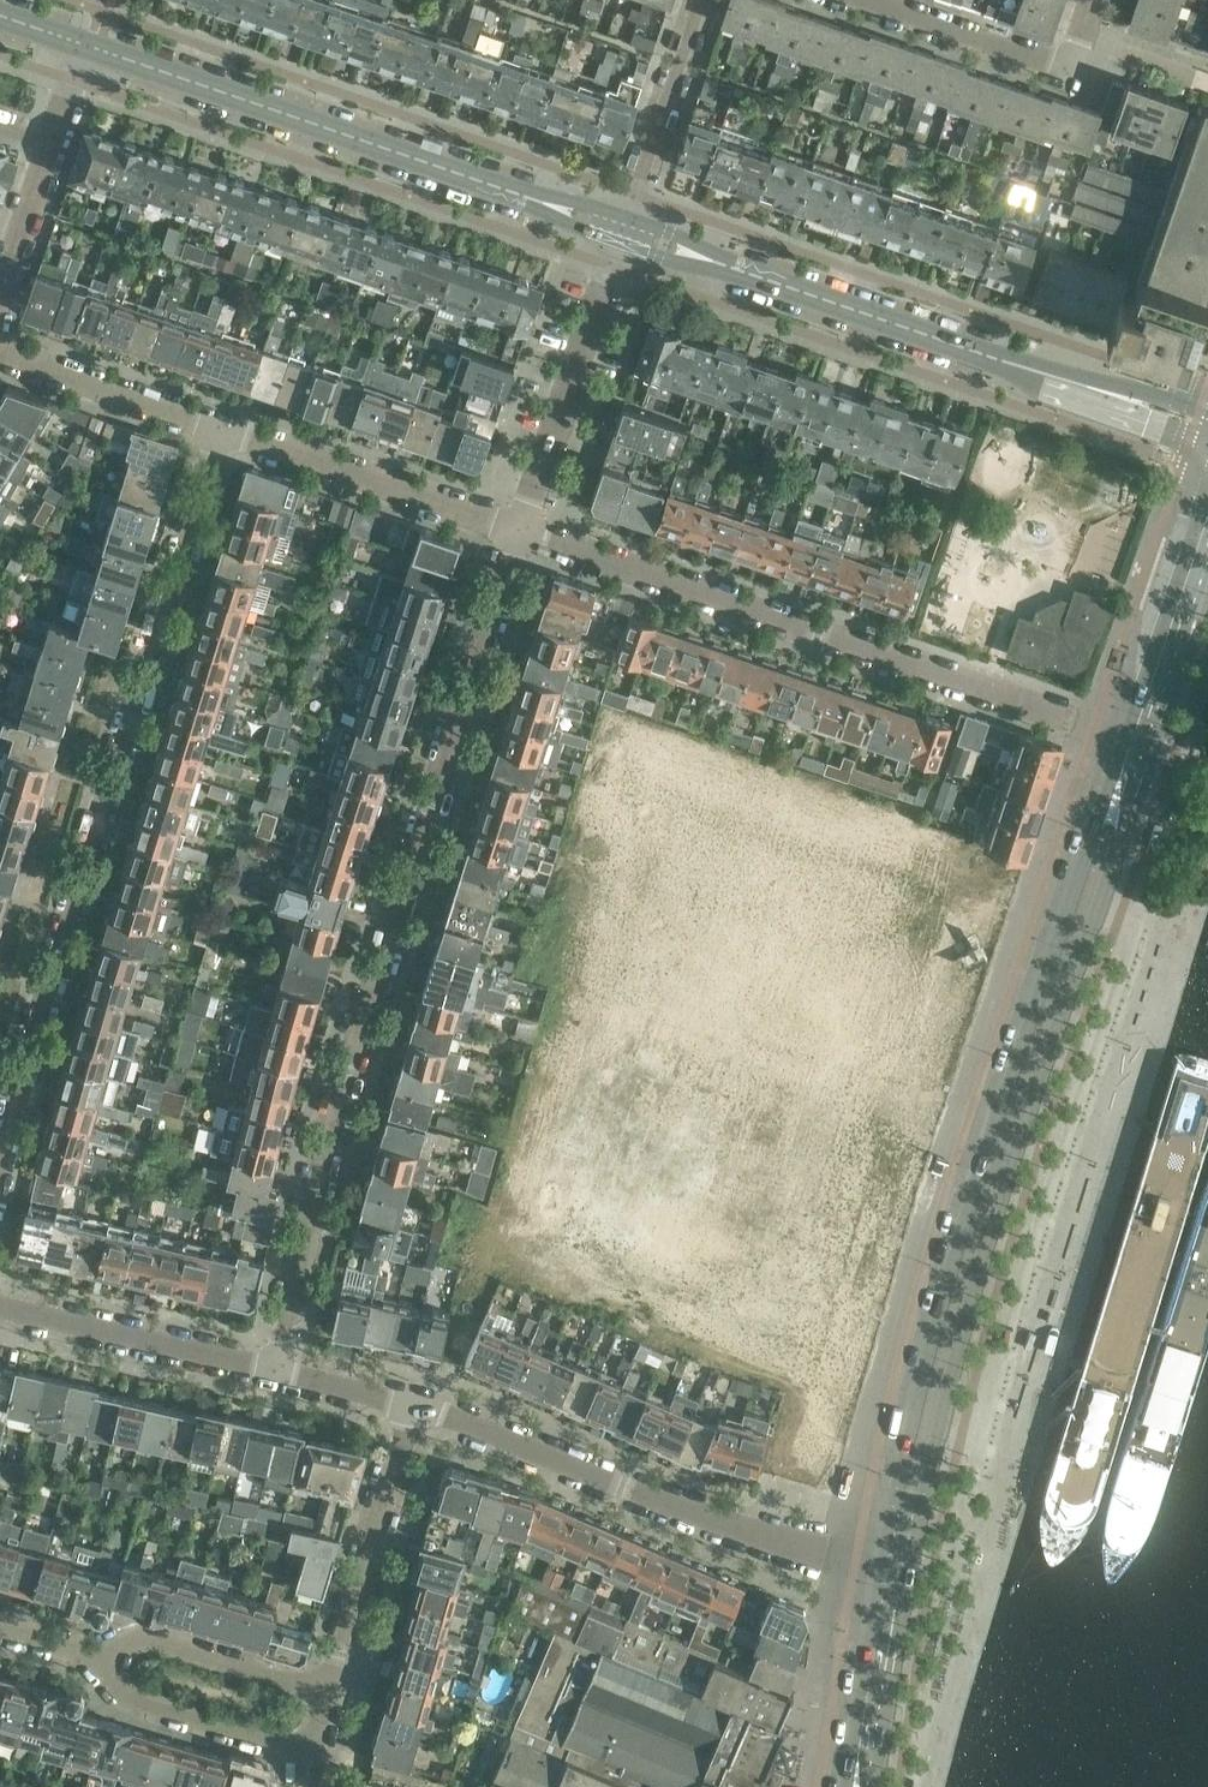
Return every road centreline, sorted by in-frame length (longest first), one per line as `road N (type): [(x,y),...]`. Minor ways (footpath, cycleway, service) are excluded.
road 1 (secondary): [(1207,488),(947,1277),(879,1574)]
road 2 (secondary): [(908,1581),(975,1285),(1207,584)]
road 3 (residential): [(266,1364),(426,805),(518,526)]
road 4 (residential): [(0,1212),(222,433)]
road 5 (residential): [(1070,720),(518,526)]
road 6 (residential): [(879,1574),(421,1410)]
road 7 (tertiary): [(500,187),(90,46)]
road 8 (residential): [(518,526),(222,433)]
road 9 (residential): [(518,526),(617,242)]
road 10 (residential): [(330,1685),(421,1410)]
road 11 (residential): [(266,1364),(0,1313)]
road 12 (tertiary): [(981,352),(999,367),(1207,445)]
road 13 (tertiary): [(981,352),(749,272)]
road 14 (residential): [(222,433),(0,351)]
road 15 (residential): [(109,1660),(126,1700),(310,1758)]
road 16 (residential): [(330,1685),(160,1638),(129,1642),(109,1660)]
road 17 (tertiary): [(1207,408),(981,352)]
road 18 (residential): [(626,217),(701,0)]
road 19 (secondary): [(879,1574),(846,1786)]
road 20 (secondary): [(875,1786),(908,1581)]
road 21 (residential): [(1088,31),(1056,52),(900,0)]
road 22 (residential): [(0,292),(52,136)]
road 23 (residential): [(421,1410),(266,1364)]
road 24 (tertiary): [(617,242),(749,272)]
road 25 (tertiary): [(749,272),(626,217)]
road 26 (tertiary): [(626,217),(500,187)]
road 27 (tertiary): [(500,187),(617,242)]
road 28 (residential): [(1207,70),(1088,31)]

